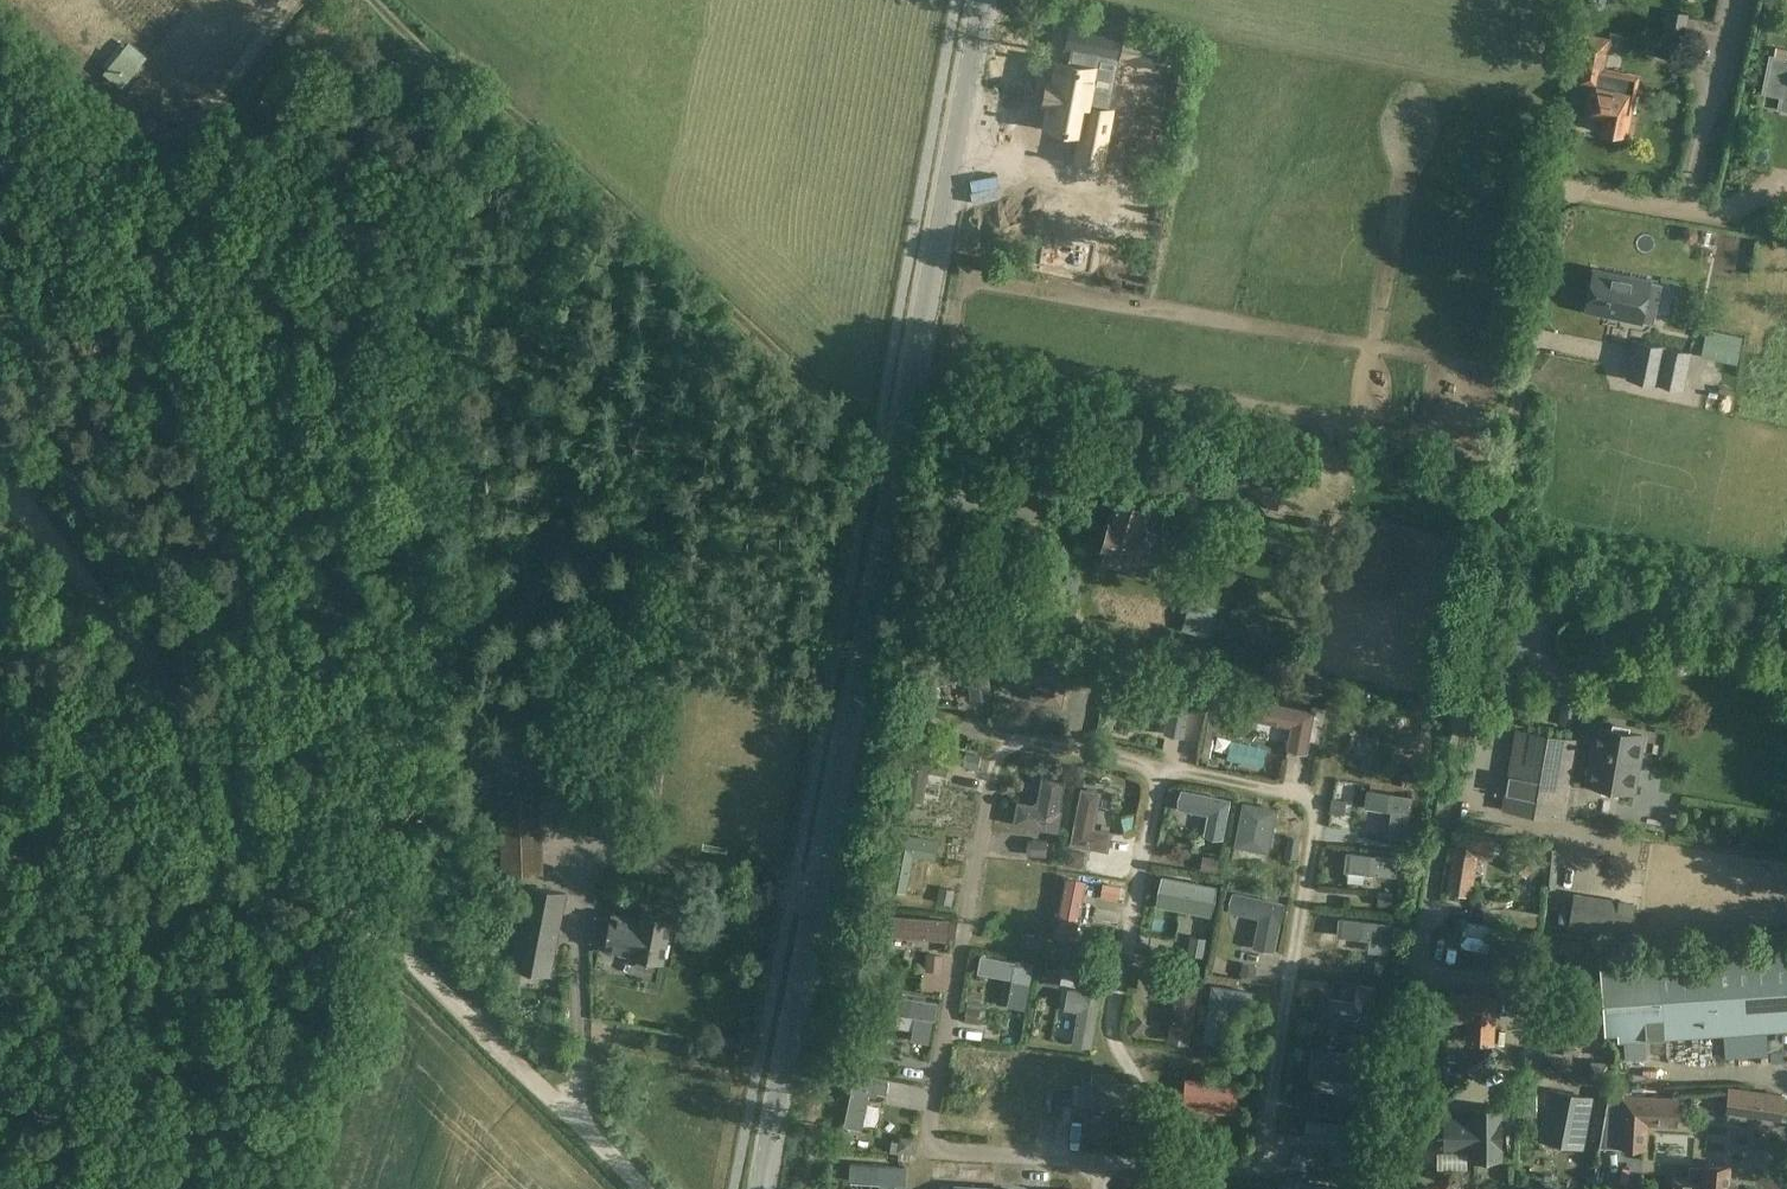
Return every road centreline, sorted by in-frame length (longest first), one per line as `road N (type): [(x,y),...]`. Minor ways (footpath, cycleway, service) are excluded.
road 1 (unclassified): [(762,1188),(982,0)]
road 2 (track): [(572,1113),(212,778),(0,474)]
road 3 (track): [(898,463),(381,0)]
road 4 (track): [(1683,209),(1698,169),(1726,0)]
road 5 (track): [(212,778),(0,768)]

